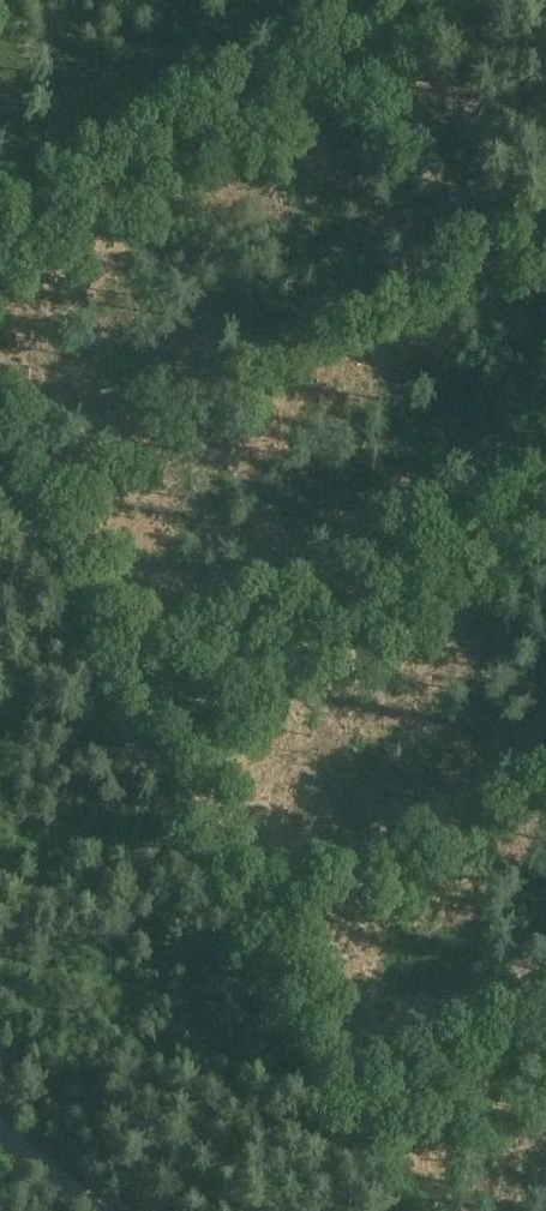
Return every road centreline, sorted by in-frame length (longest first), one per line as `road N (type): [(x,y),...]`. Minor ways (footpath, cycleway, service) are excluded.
road 1 (track): [(0,475),(150,743),(545,537)]
road 2 (track): [(150,743),(395,1210)]
road 3 (track): [(545,380),(357,0)]

